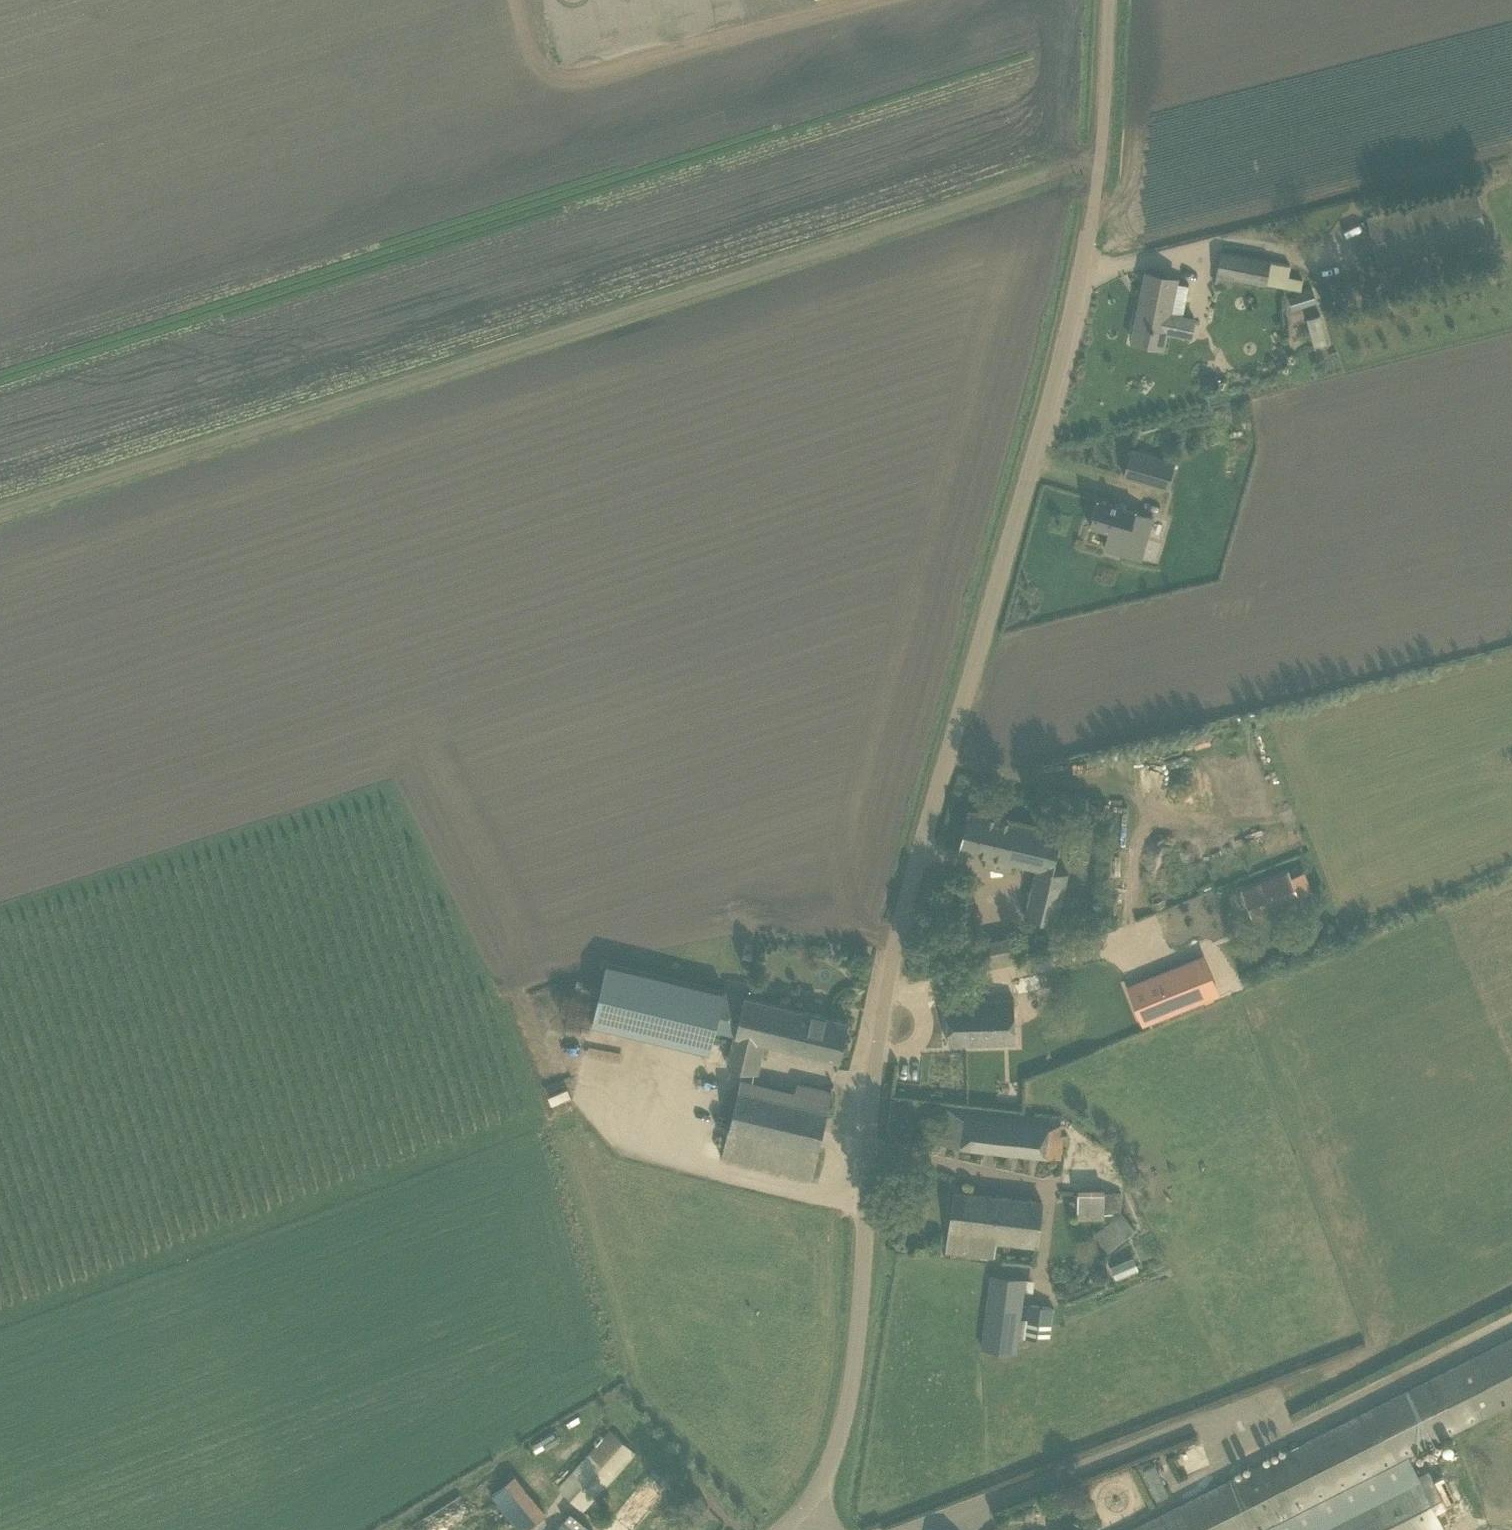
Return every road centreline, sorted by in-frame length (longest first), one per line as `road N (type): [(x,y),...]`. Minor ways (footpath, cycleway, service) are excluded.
road 1 (unclassified): [(806,1512),(835,1453),(854,1370),(866,1125),(911,881),(1089,251),(1110,0)]

